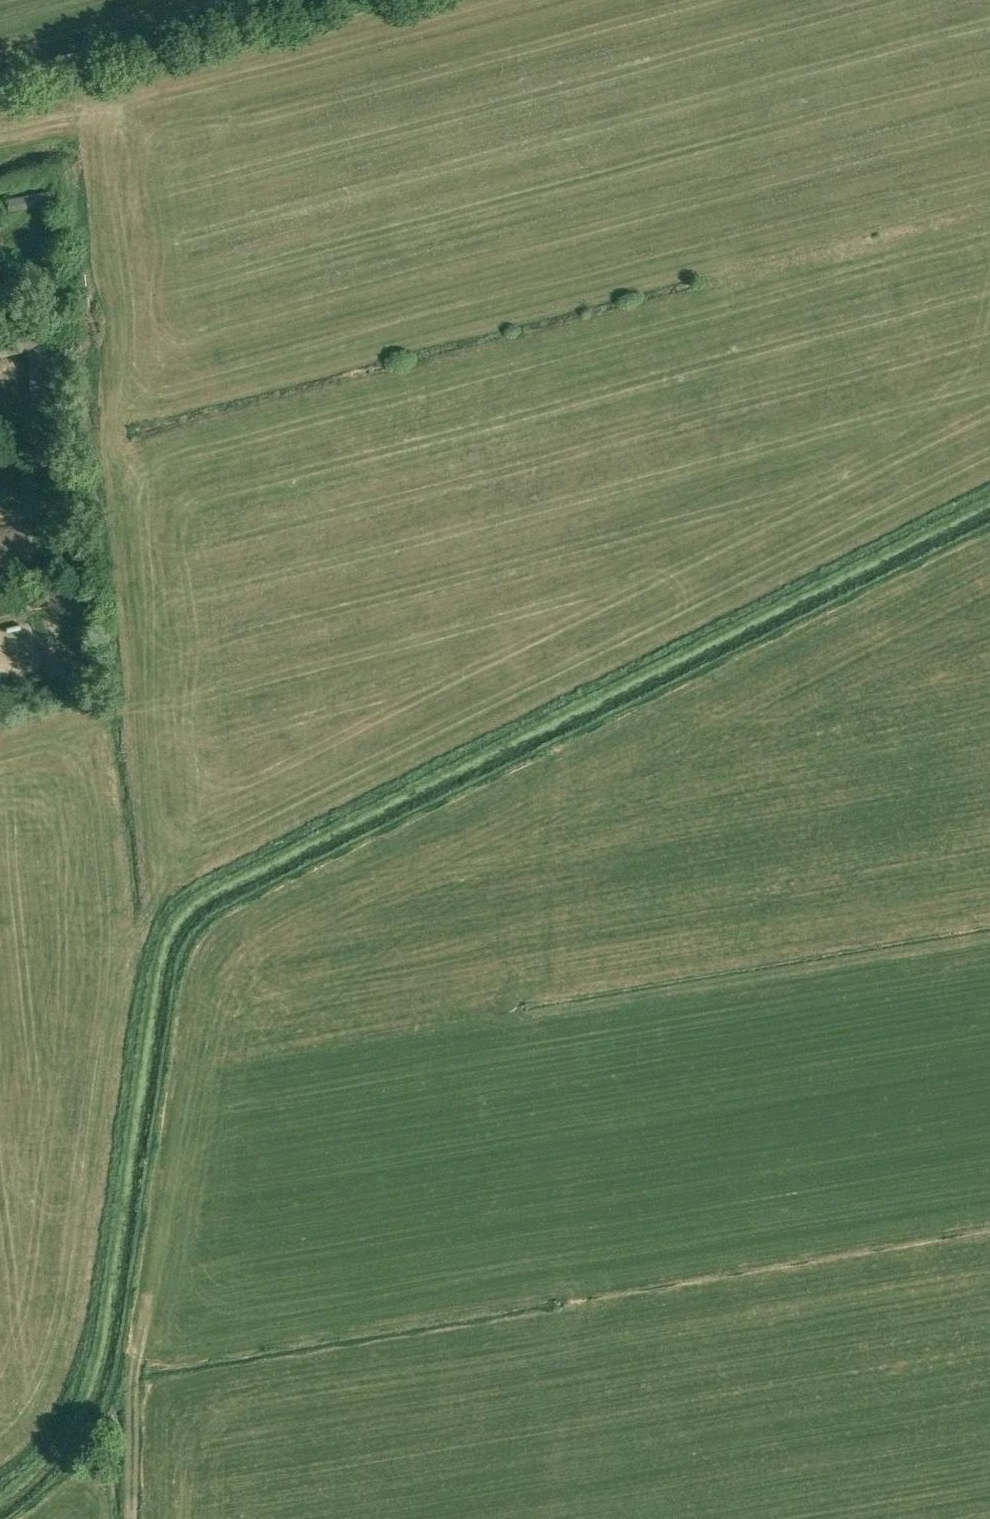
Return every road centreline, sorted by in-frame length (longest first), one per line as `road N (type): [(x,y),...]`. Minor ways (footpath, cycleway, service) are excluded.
road 1 (unclassified): [(0,78),(294,0)]

